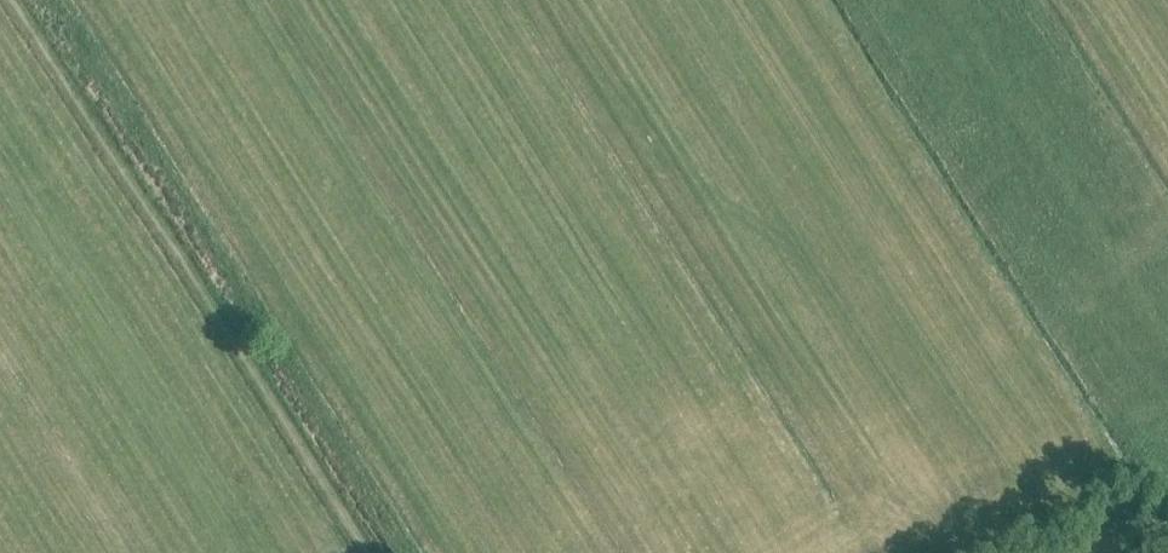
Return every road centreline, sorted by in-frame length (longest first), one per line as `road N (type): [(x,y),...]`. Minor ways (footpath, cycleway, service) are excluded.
road 1 (track): [(367,552),(14,0)]

